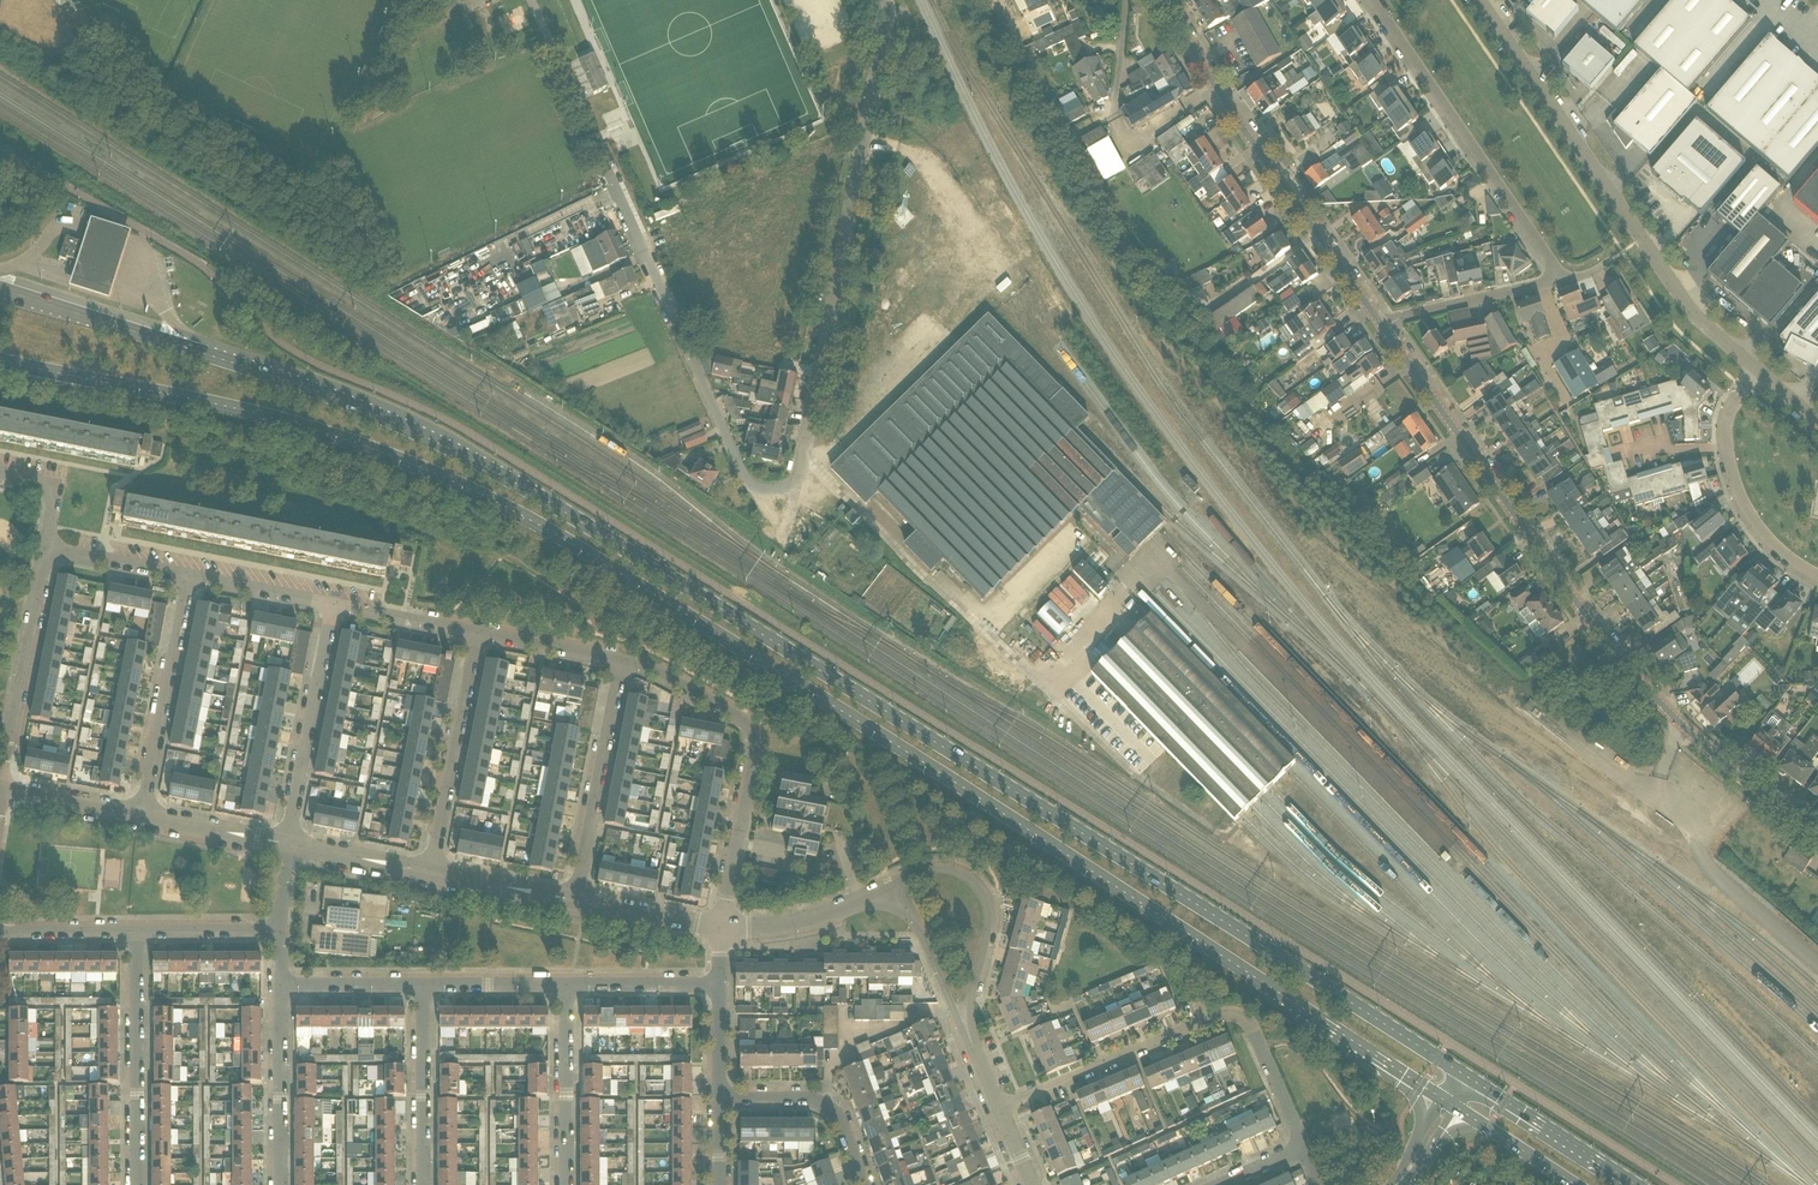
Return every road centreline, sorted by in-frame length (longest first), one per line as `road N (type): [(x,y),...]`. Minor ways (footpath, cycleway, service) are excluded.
road 1 (secondary): [(1468,1078),(486,467),(311,390),(0,289)]
road 2 (secondary): [(0,361),(314,430),(524,517),(956,783),(1450,1105)]
road 3 (unclassified): [(1817,834),(1741,779),(1620,661),(1384,330)]
road 4 (unclassified): [(797,480),(770,490),(744,477),(531,0)]
road 5 (unclassified): [(797,480),(886,0)]
road 6 (unclassified): [(1478,0),(1690,315),(1760,376)]
road 7 (residential): [(1306,1148),(1251,1024),(1238,1015),(1220,1014),(998,1107)]
road 8 (unclassified): [(1384,330),(1163,0)]
road 9 (residential): [(720,930),(756,740),(749,726),(687,689),(620,662)]
road 10 (residential): [(1370,0),(1554,264),(1557,280)]
road 11 (unclassified): [(1817,579),(1758,532),(1734,483),(1728,413),(1760,376)]
road 12 (residential): [(137,1184),(135,935)]
road 13 (residential): [(964,1041),(983,950),(977,891),(956,871),(934,867),(896,883)]
road 14 (residential): [(432,874),(475,633)]
road 15 (residential): [(288,846),(334,606)]
road 16 (residential): [(575,902),(620,662)]
road 17 (residential): [(143,817),(186,577)]
road 18 (residential): [(44,549),(0,780)]
road 19 (secondary): [(1636,1184),(1468,1078)]
road 20 (residential): [(866,1184),(842,1118),(830,1106),(720,1099)]
road 21 (residential): [(425,1184),(423,994)]
road 22 (residential): [(282,1184),(281,995)]
road 23 (residential): [(572,1184),(572,995)]
road 24 (residential): [(720,930),(805,923),(862,905),(896,883)]
road 25 (residential): [(1384,330),(1400,319),(1557,280)]
road 26 (residential): [(896,883),(964,1041)]
road 27 (residential): [(334,606),(186,577)]
road 28 (residential): [(135,935),(284,936)]
road 29 (residential): [(423,994),(572,995)]
road 30 (residential): [(572,995),(720,996)]
road 31 (residential): [(143,817),(288,846)]
road 32 (residential): [(620,662),(475,633)]
road 33 (secondary): [(1450,1105),(1575,1184)]
road 34 (residential): [(575,902),(720,930)]
road 35 (residential): [(288,846),(432,874)]
road 36 (residential): [(432,874),(575,902)]
road 37 (residential): [(0,789),(143,817)]
road 38 (residential): [(186,577),(44,549)]
road 39 (residential): [(475,633),(334,606)]
road 40 (residential): [(281,995),(423,994)]
road 41 (residential): [(0,933),(135,935)]
road 42 (residential): [(1127,0),(1113,121)]
road 43 (residential): [(0,476),(56,487),(44,549)]

